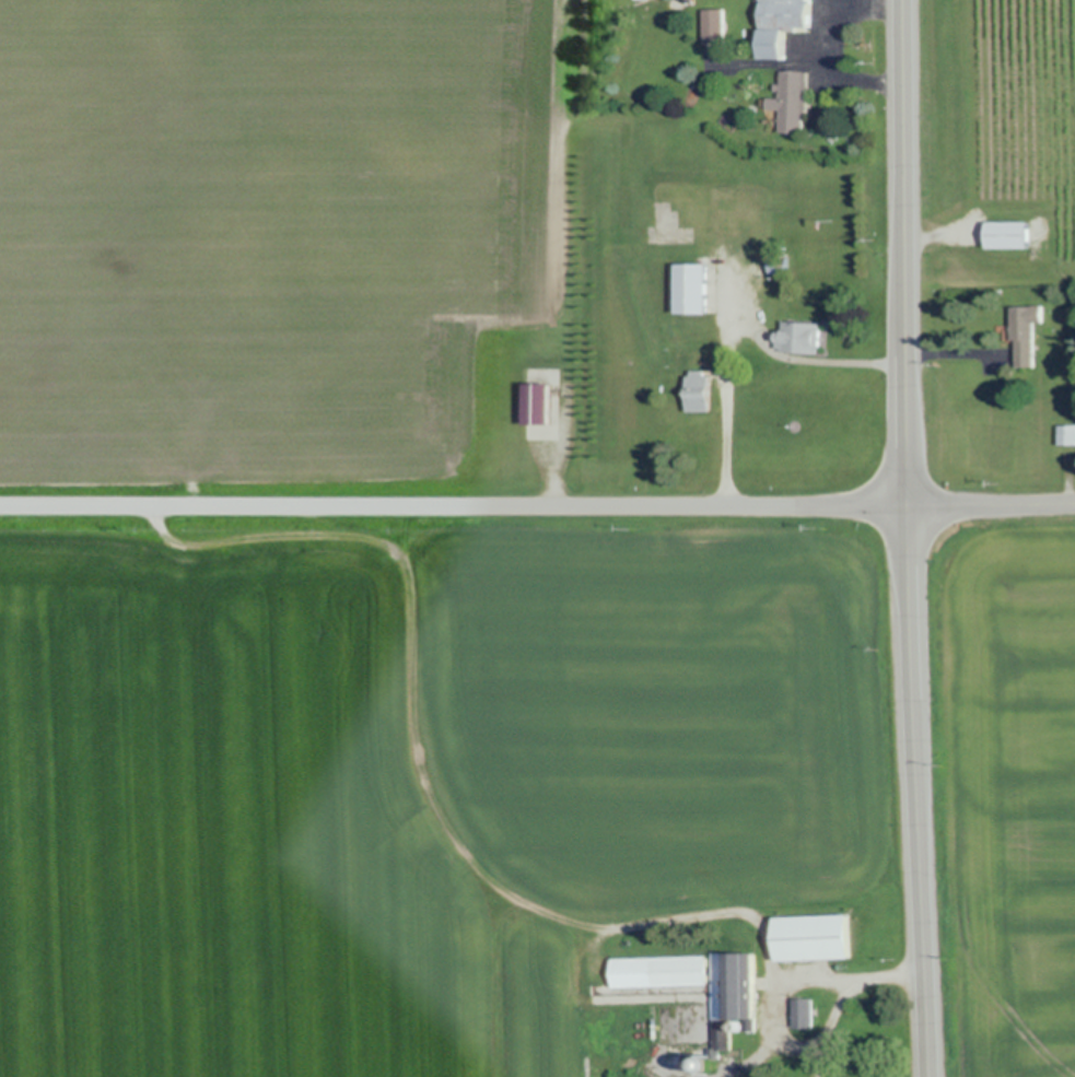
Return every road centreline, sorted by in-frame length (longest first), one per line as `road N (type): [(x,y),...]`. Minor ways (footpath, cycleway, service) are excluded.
road 1 (primary): [(931,1076),(910,504),(903,0)]
road 2 (tertiary): [(0,506),(910,504)]
road 3 (tertiary): [(910,504),(1074,503)]

